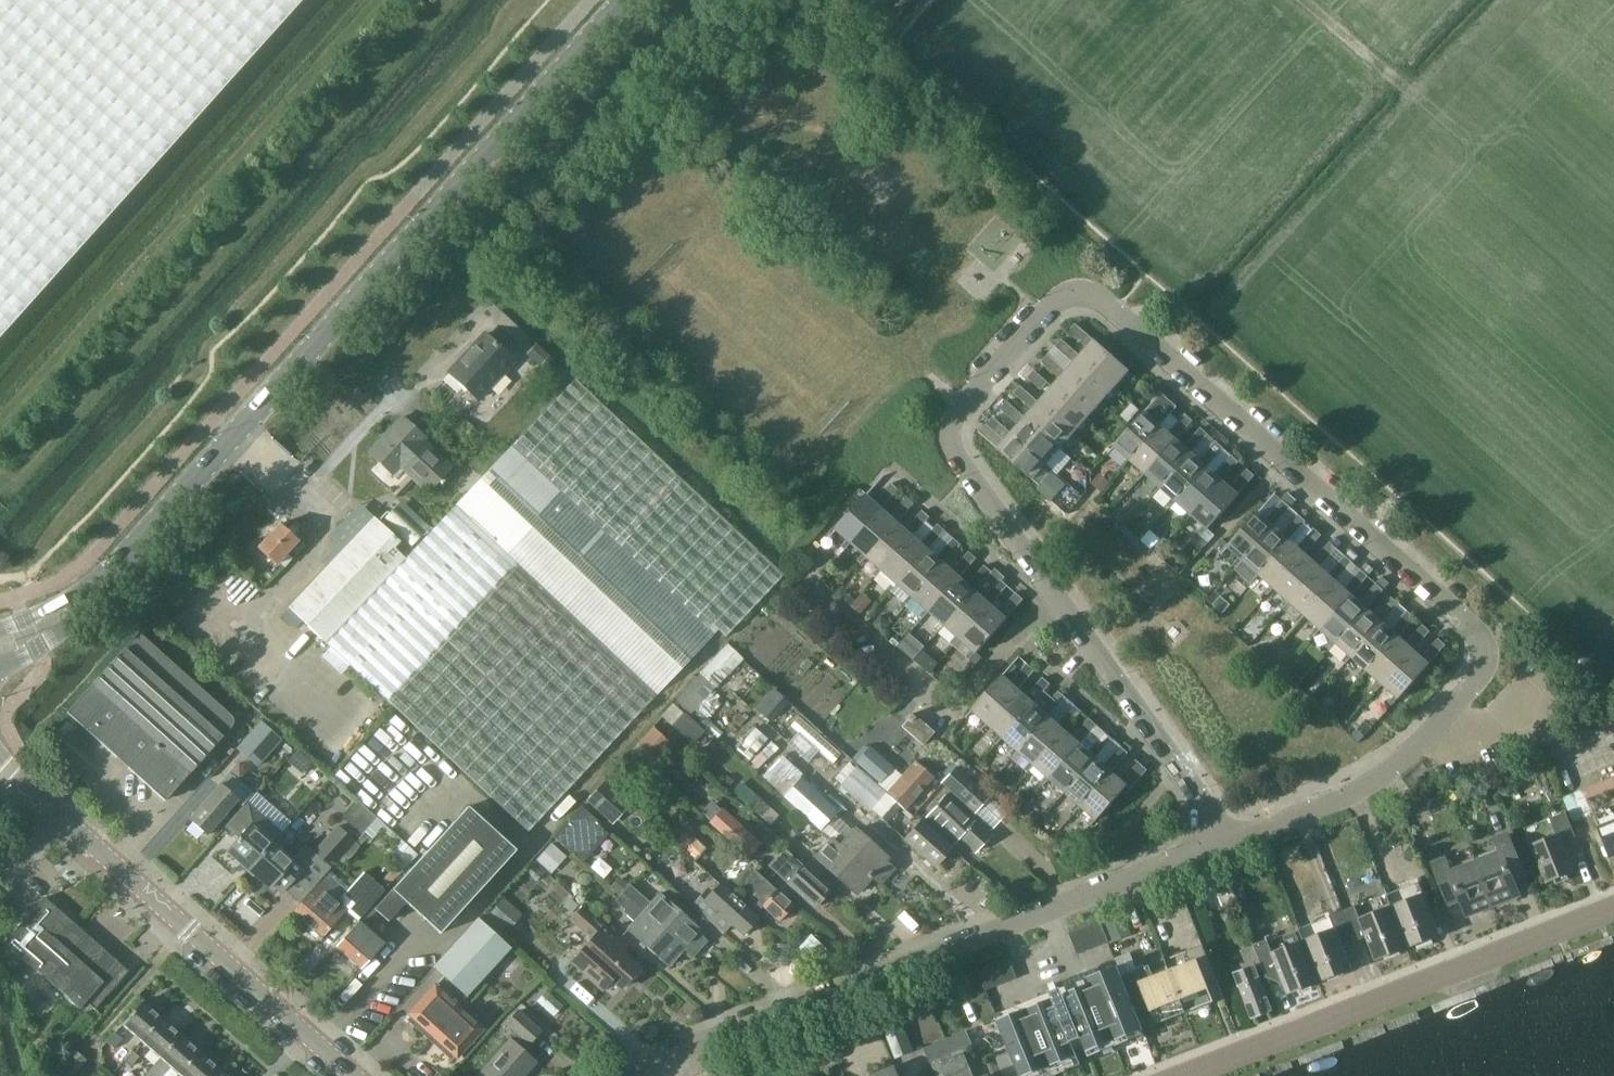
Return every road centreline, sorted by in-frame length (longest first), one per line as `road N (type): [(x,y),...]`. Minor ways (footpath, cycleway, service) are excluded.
road 1 (residential): [(1222,844),(1344,797),(1395,766),(1448,718),(1487,663),(1482,642),(1099,304),(1063,303),(955,420),(950,447),(1207,804)]
road 2 (tertiary): [(0,651),(37,642),(69,622),(632,0)]
road 3 (residential): [(637,1075),(669,1054),(1222,844)]
road 4 (tertiary): [(355,1075),(0,763)]
road 5 (tertiary): [(1184,1075),(1613,908)]

